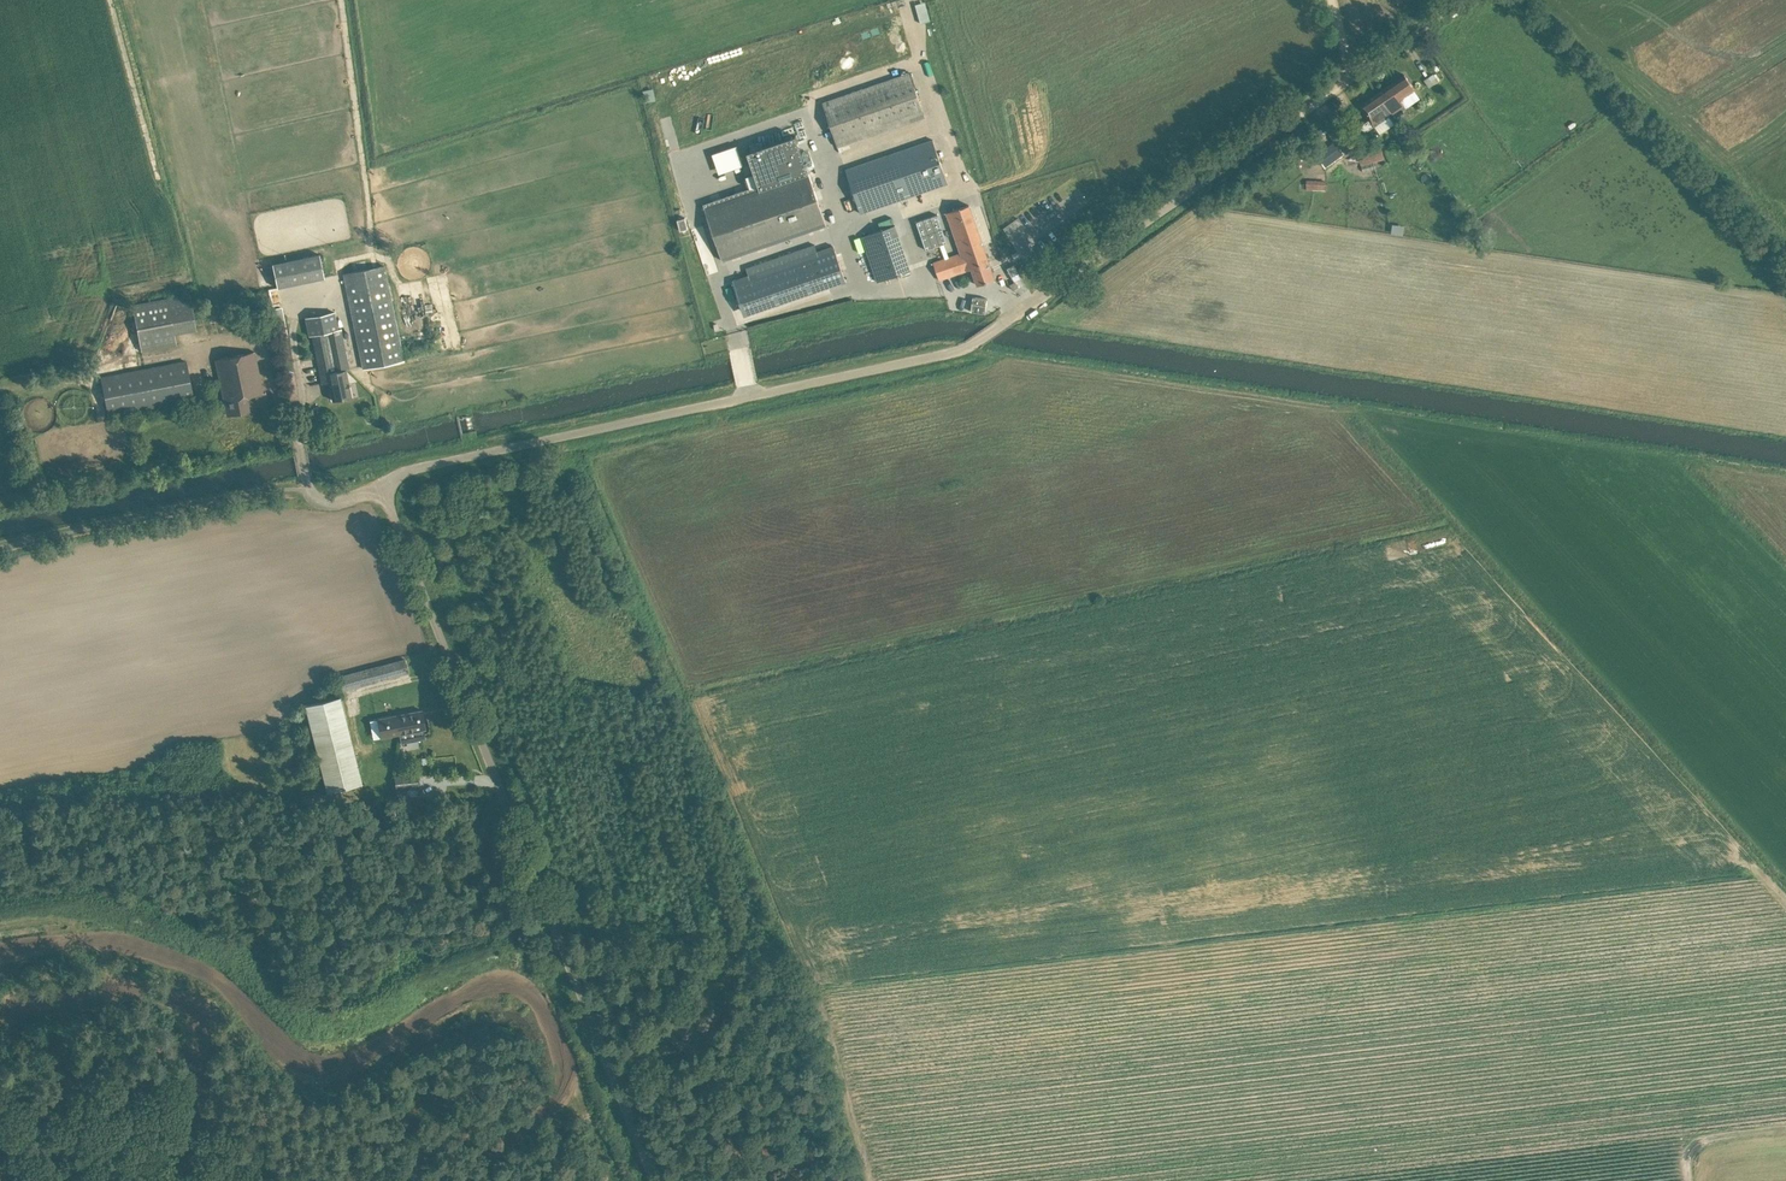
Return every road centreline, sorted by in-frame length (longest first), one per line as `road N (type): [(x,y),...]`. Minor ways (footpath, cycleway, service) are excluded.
road 1 (unclassified): [(386,484),(969,347),(1346,80)]
road 2 (unclassified): [(654,1180),(386,484)]
road 3 (track): [(343,0),(372,208),(357,252)]
road 4 (track): [(1346,80),(1469,0)]

